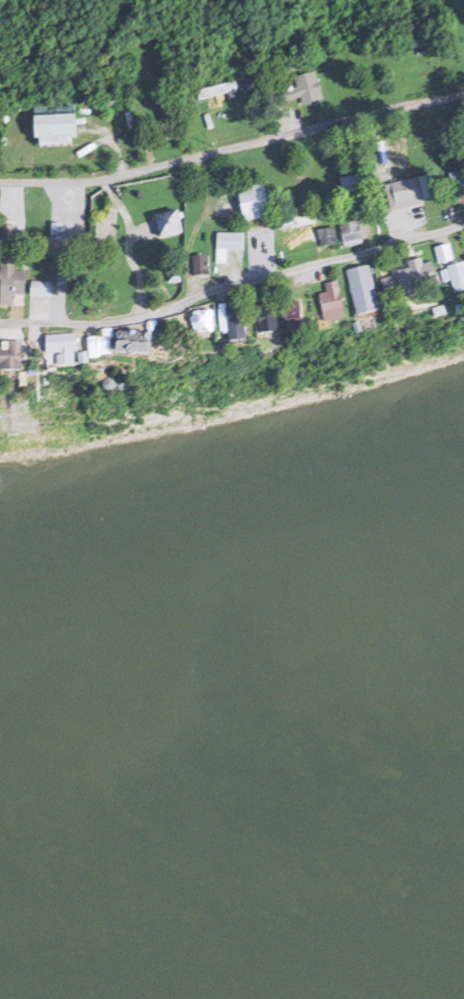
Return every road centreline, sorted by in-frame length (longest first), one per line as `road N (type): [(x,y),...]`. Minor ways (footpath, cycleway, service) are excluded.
road 1 (residential): [(463,221),(129,312),(0,317)]
road 2 (residential): [(0,183),(171,164),(463,95)]

